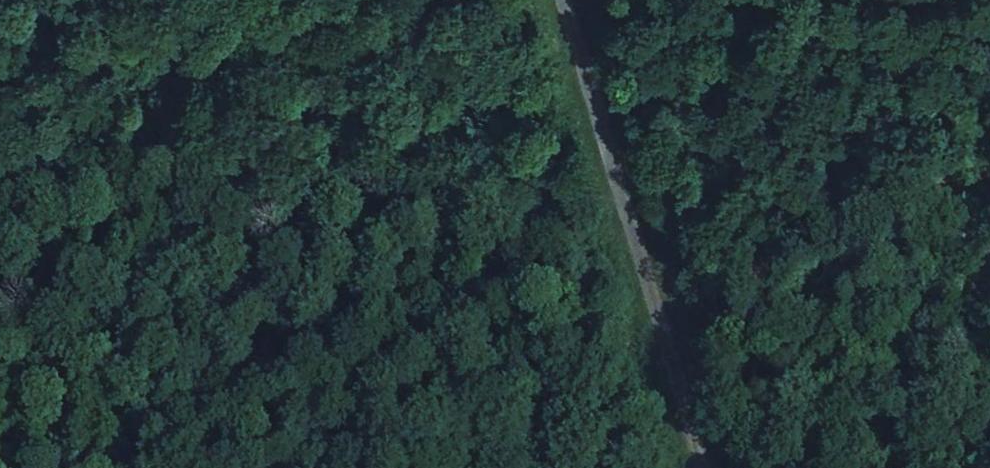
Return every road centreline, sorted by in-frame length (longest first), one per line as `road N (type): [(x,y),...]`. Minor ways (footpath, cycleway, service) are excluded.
road 1 (track): [(569,0),(707,467)]

